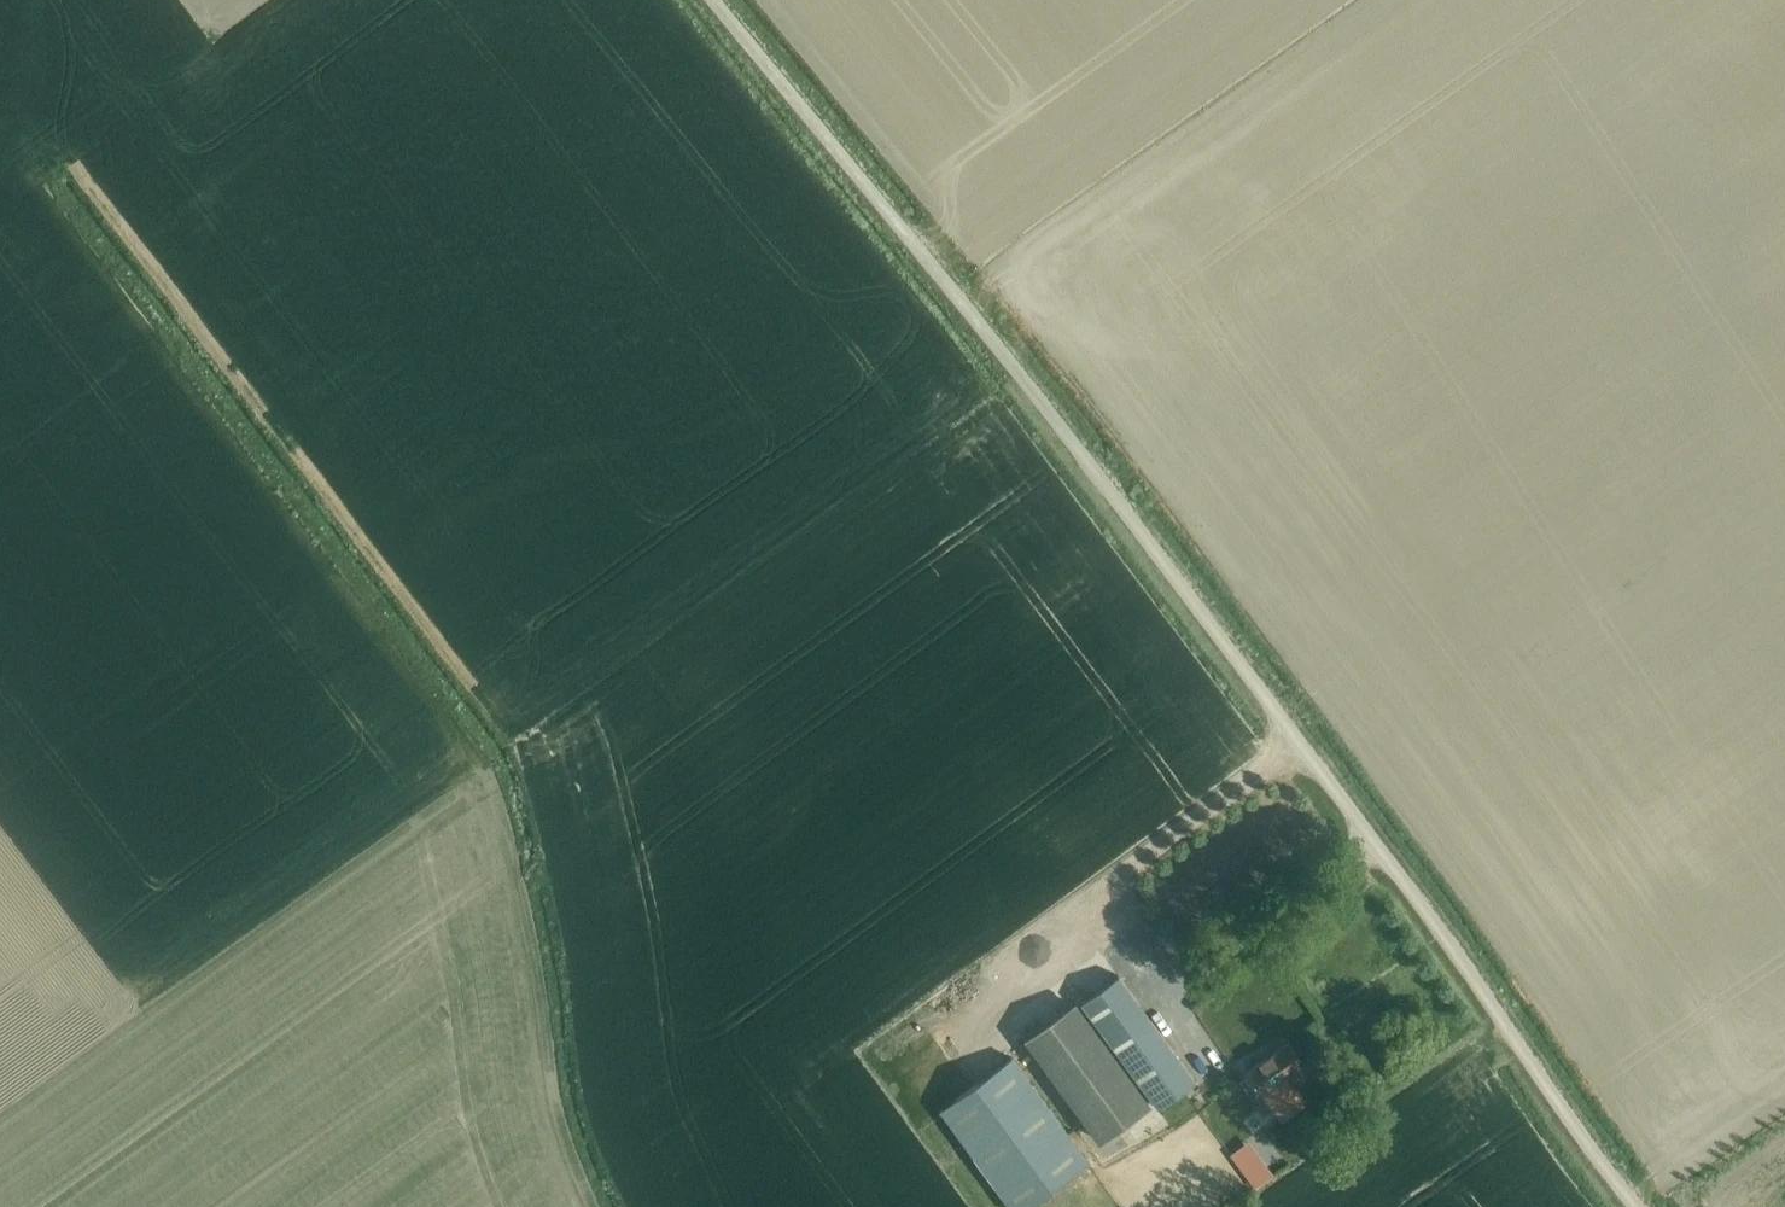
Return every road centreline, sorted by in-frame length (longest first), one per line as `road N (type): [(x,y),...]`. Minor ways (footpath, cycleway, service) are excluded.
road 1 (unclassified): [(1635,1206),(1416,897),(941,269),(716,0)]

